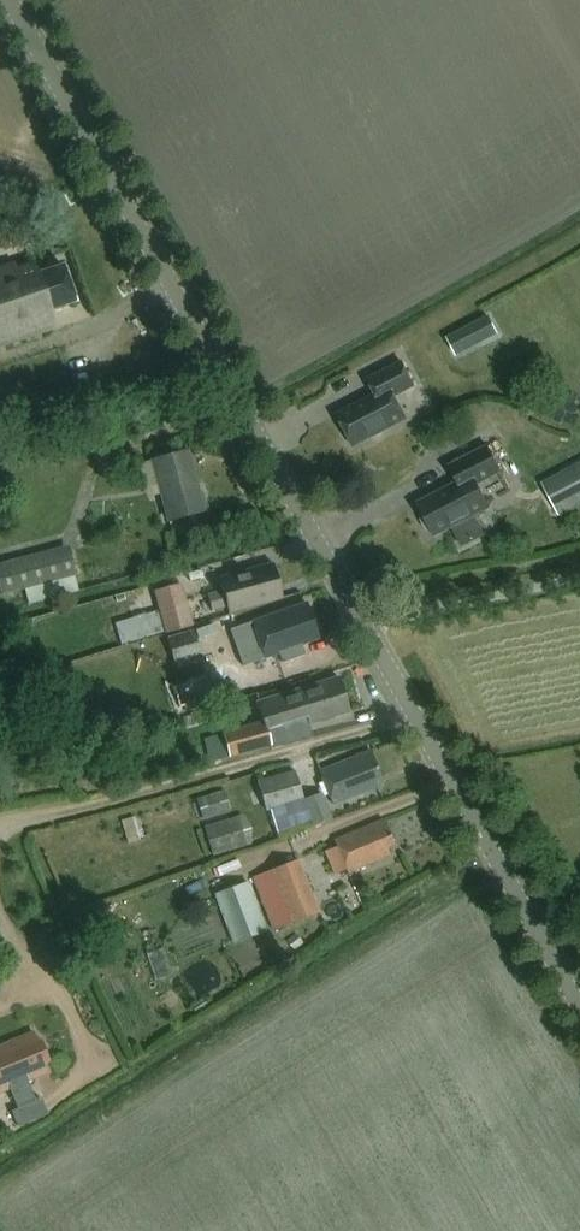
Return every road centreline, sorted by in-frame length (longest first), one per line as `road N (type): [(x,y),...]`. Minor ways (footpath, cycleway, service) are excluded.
road 1 (tertiary): [(579,1011),(8,0)]

